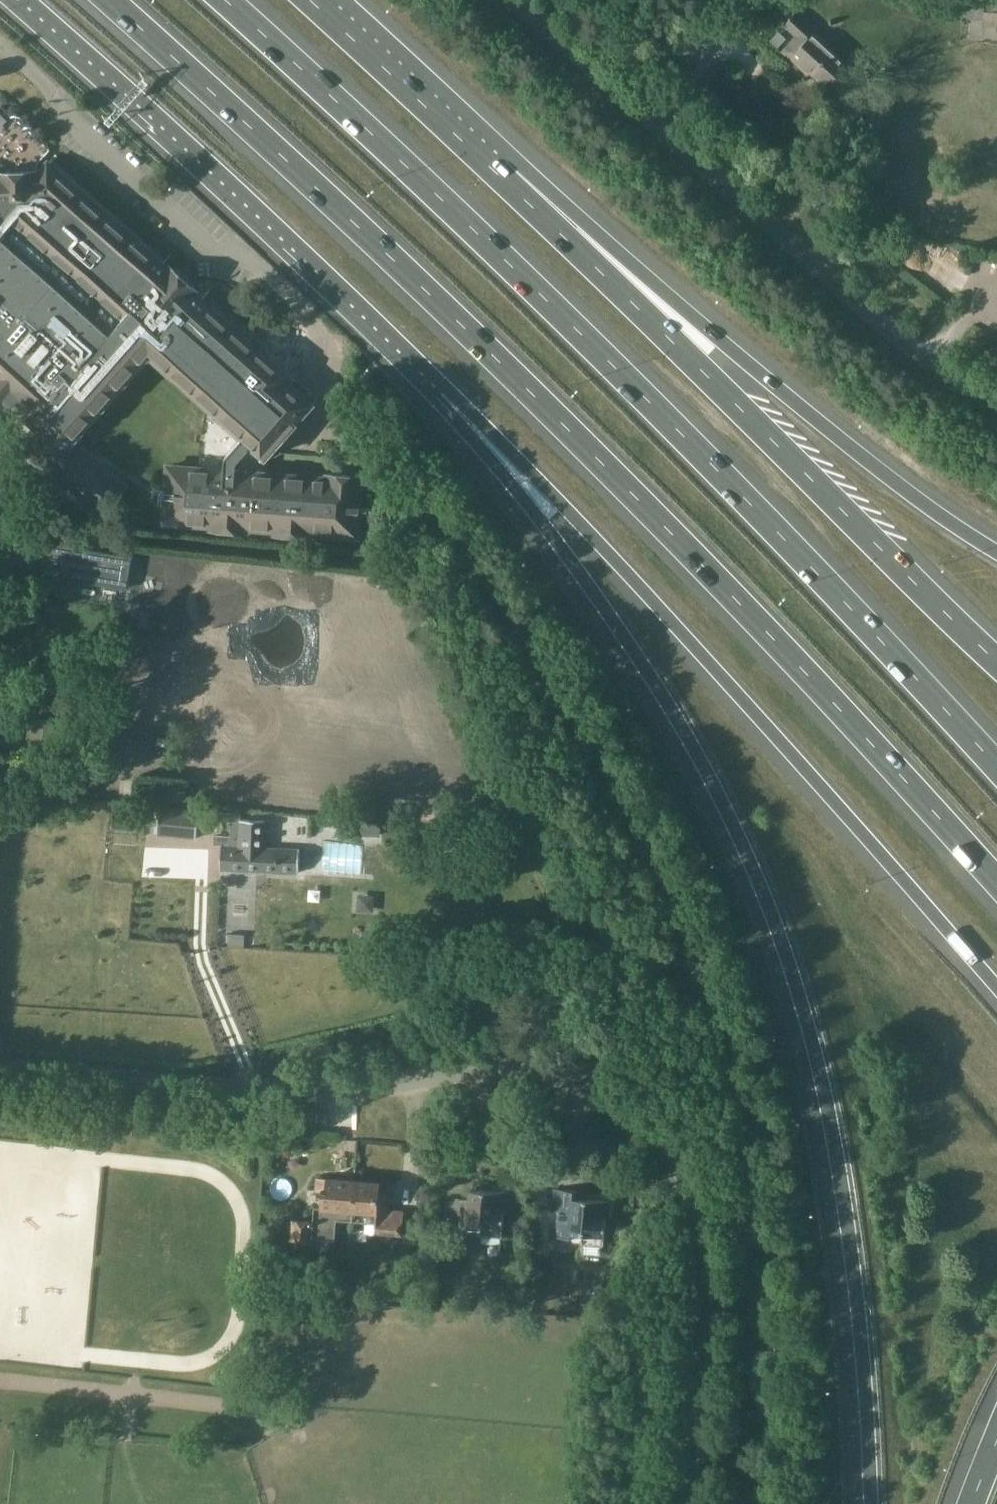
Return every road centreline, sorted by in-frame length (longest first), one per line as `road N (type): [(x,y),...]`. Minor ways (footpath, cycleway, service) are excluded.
road 1 (motorway): [(109,0),(368,234),(731,603),(996,895)]
road 2 (motorway): [(454,393),(679,709),(791,944),(830,1081),(867,1359),(877,1503)]
road 3 (motorway): [(996,767),(765,506),(391,144),(226,0)]
road 4 (unclassified): [(692,1503),(702,1212),(639,1118),(606,1091),(574,1078),(470,1069),(278,1089),(0,1068)]
road 5 (motorway): [(454,393),(562,499),(996,984)]
road 6 (motorway): [(996,648),(490,166)]
road 7 (motorway): [(996,552),(906,493),(666,293),(490,166)]
road 8 (unclassified): [(513,0),(848,301),(935,369),(996,401)]
road 9 (motorway): [(30,0),(454,393)]
road 10 (track): [(82,1353),(182,1365),(209,1360),(237,1328),(244,1273),(242,1208),(217,1176),(102,1160)]
road 11 (motorway): [(490,166),(308,0)]

